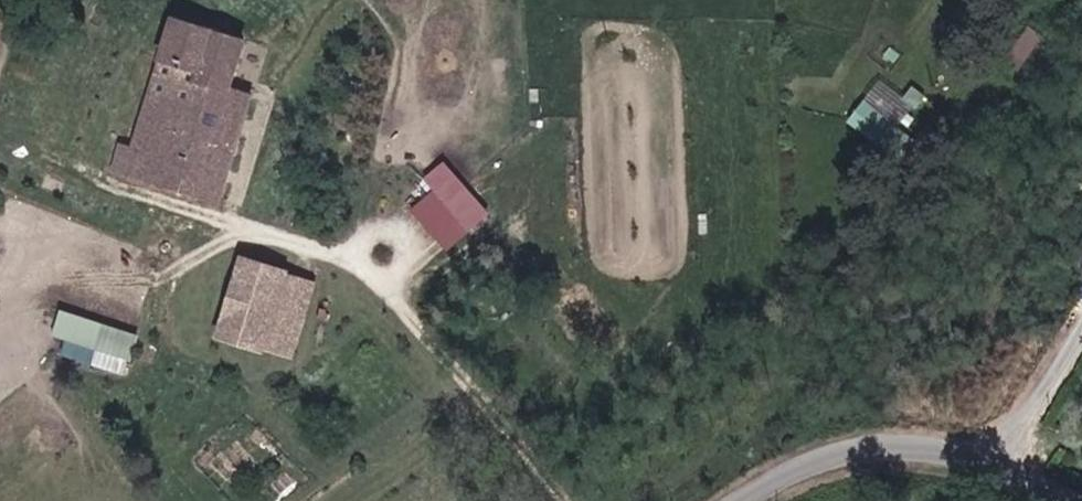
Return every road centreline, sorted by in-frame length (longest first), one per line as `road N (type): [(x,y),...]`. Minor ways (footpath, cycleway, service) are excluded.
road 1 (residential): [(740,500),(797,466),(848,449),(904,445),(982,457)]
road 2 (unclassified): [(982,457),(1032,408),(1081,330)]

